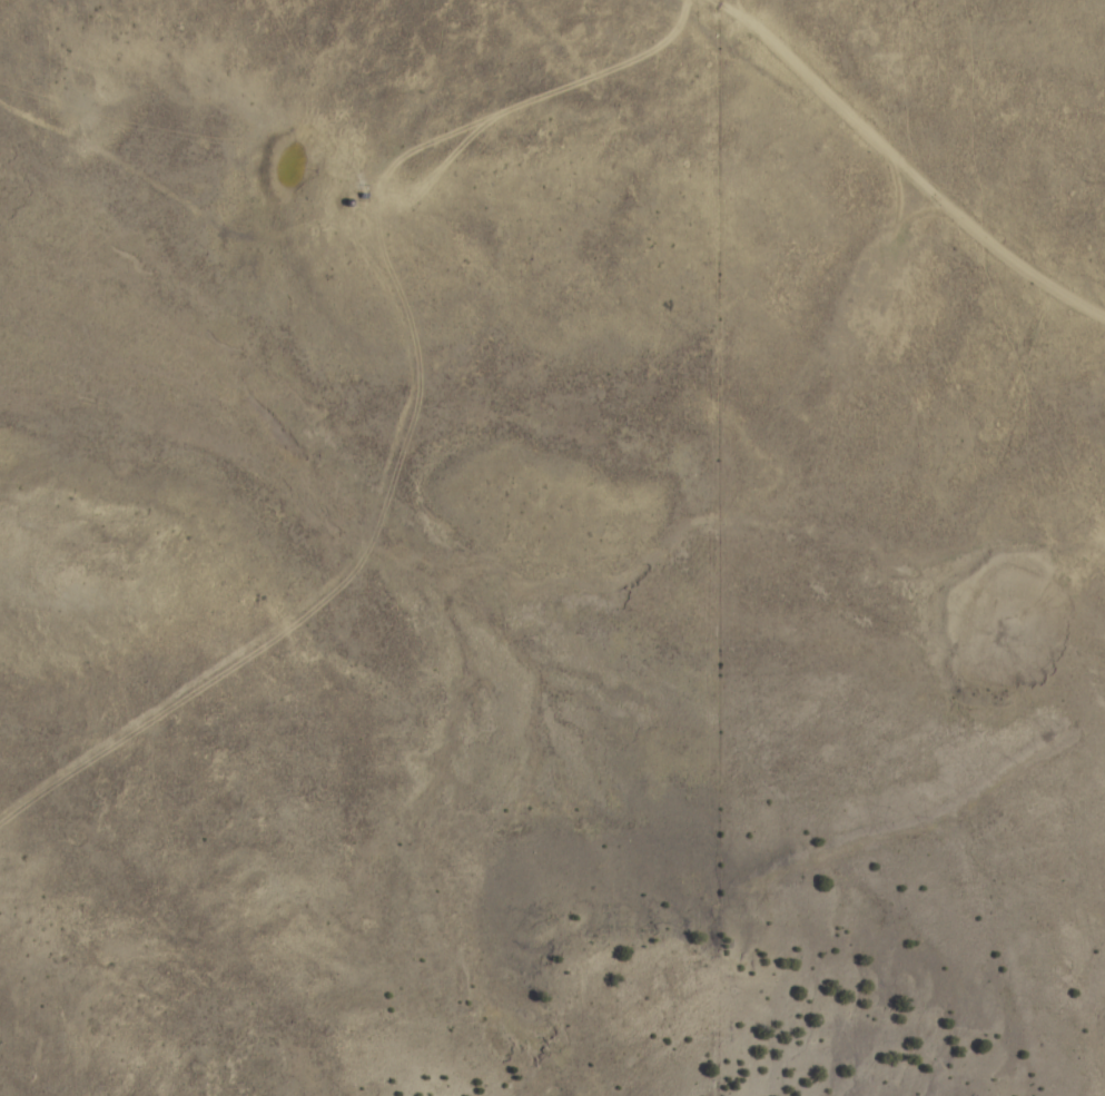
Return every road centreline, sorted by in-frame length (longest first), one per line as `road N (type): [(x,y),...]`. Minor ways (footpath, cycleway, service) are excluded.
road 1 (residential): [(728,0),(954,241),(1104,376)]

